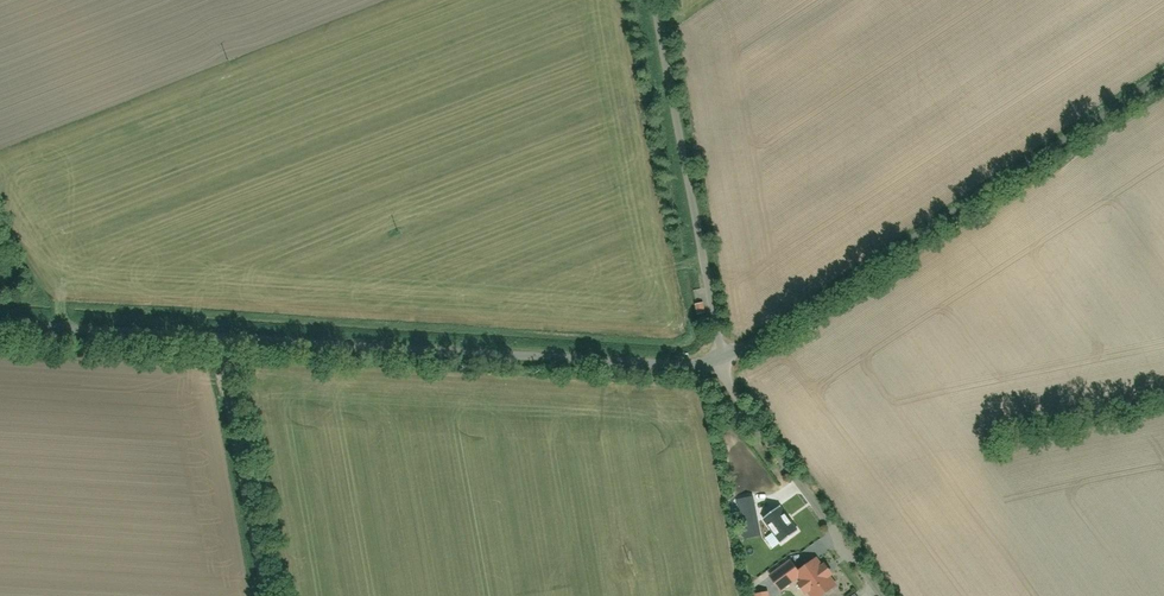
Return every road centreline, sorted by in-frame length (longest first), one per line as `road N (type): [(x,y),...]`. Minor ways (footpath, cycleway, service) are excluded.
road 1 (unclassified): [(726,360),(1163,79)]
road 2 (unclassified): [(700,368),(224,343)]
road 3 (unclassified): [(649,0),(726,360)]
road 4 (unclassified): [(726,360),(739,399),(868,595)]
road 5 (unclassified): [(273,595),(224,343)]
road 6 (unclassified): [(224,343),(0,330)]

